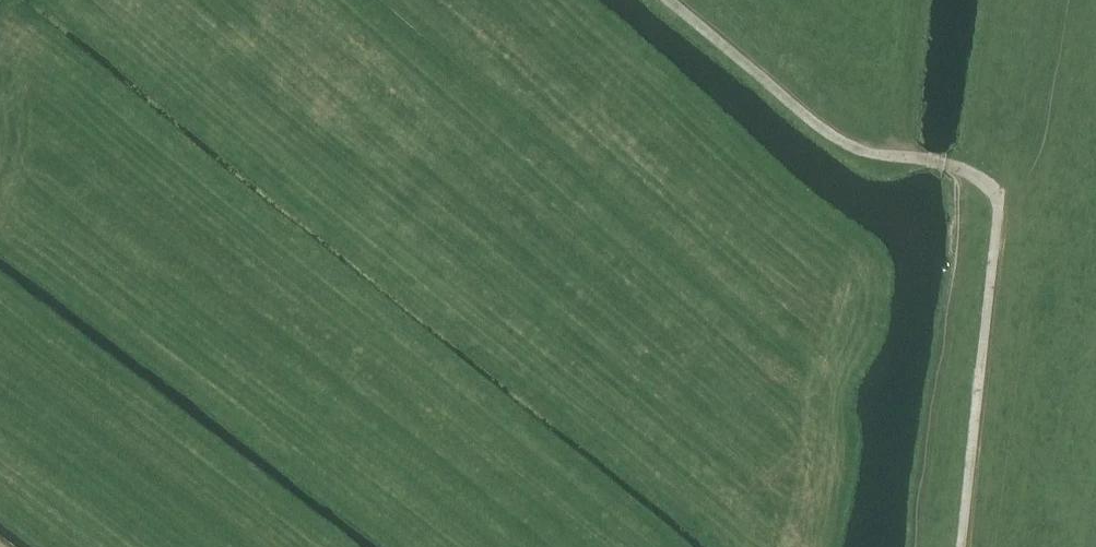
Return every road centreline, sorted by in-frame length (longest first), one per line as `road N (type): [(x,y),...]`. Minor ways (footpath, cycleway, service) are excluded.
road 1 (track): [(969,546),(1013,217),(1003,187),(980,170)]
road 2 (track): [(869,152),(839,144),(670,0)]

